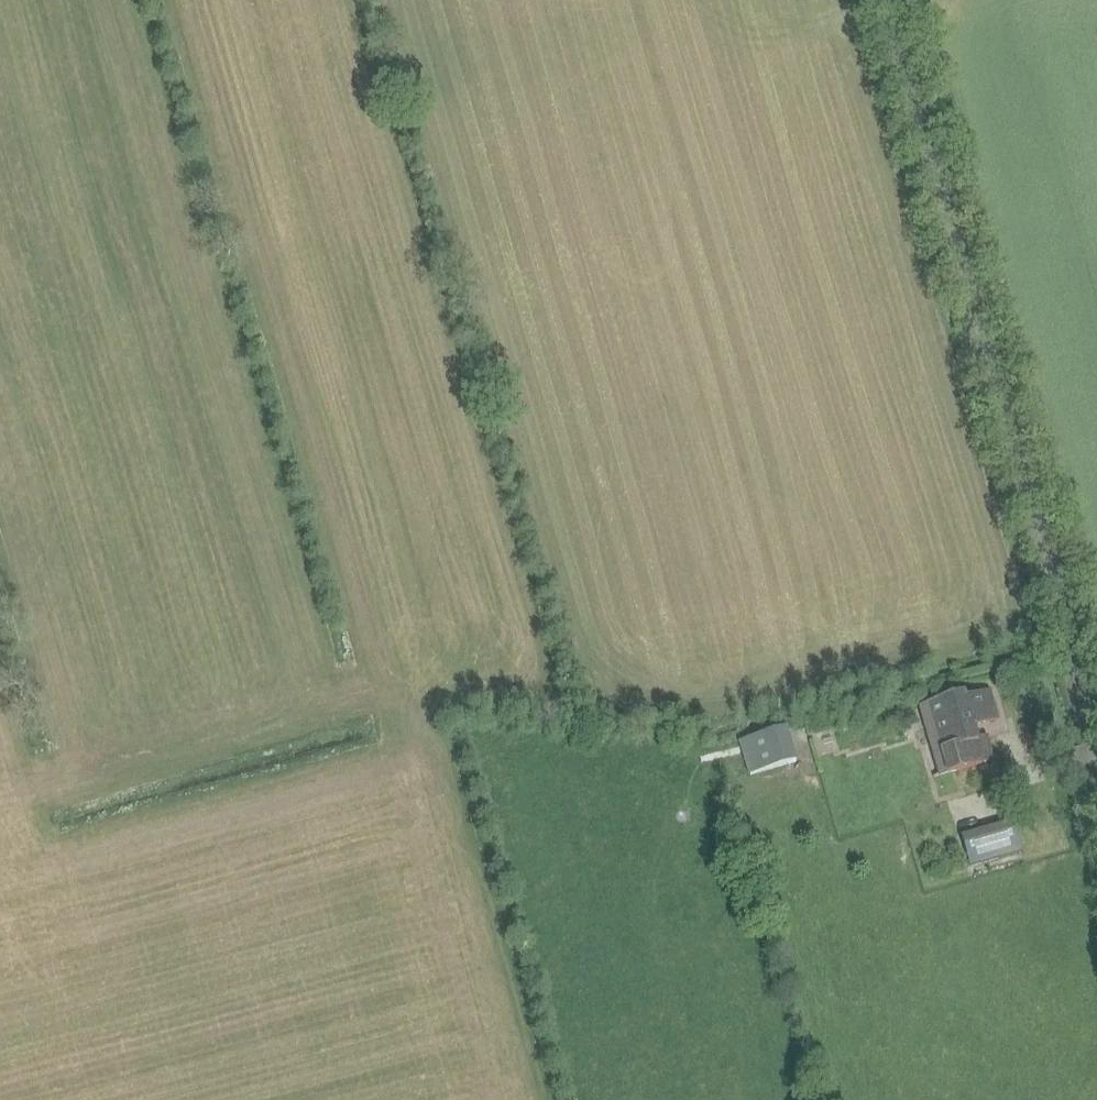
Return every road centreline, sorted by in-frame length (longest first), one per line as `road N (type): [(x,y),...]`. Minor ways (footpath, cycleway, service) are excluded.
road 1 (unclassified): [(1096,731),(883,0)]

